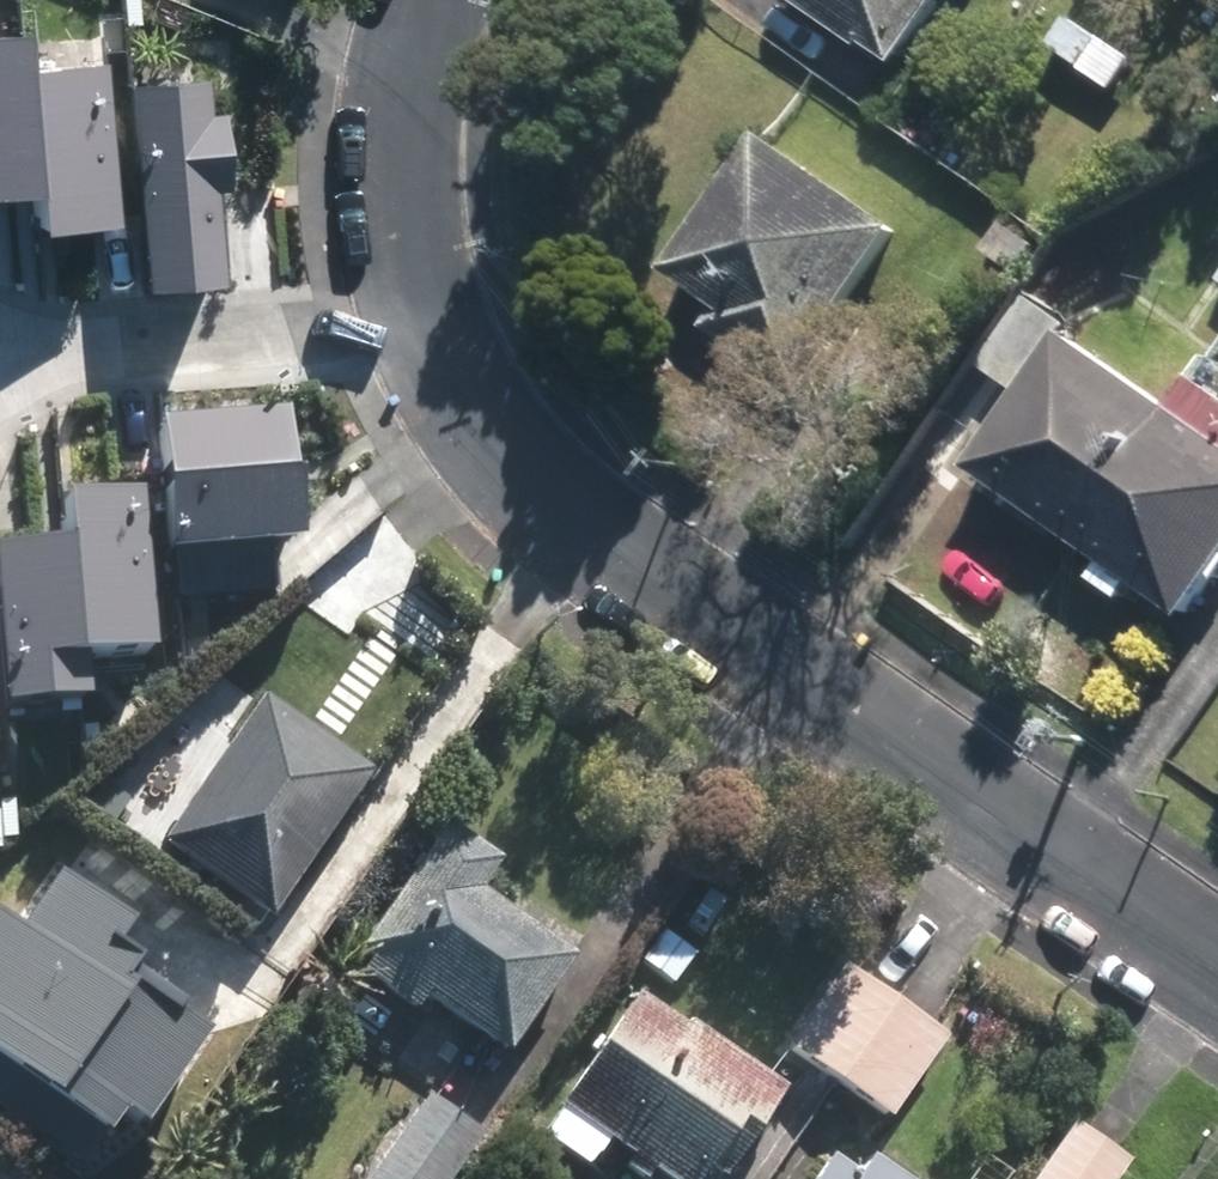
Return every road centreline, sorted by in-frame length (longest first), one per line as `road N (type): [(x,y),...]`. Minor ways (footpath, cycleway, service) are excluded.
road 1 (residential): [(1217,966),(794,682),(664,583),(540,477),(467,390),(437,321)]
road 2 (residential): [(437,321),(39,356)]
road 3 (residential): [(437,321),(406,193),(407,102),(438,0)]

